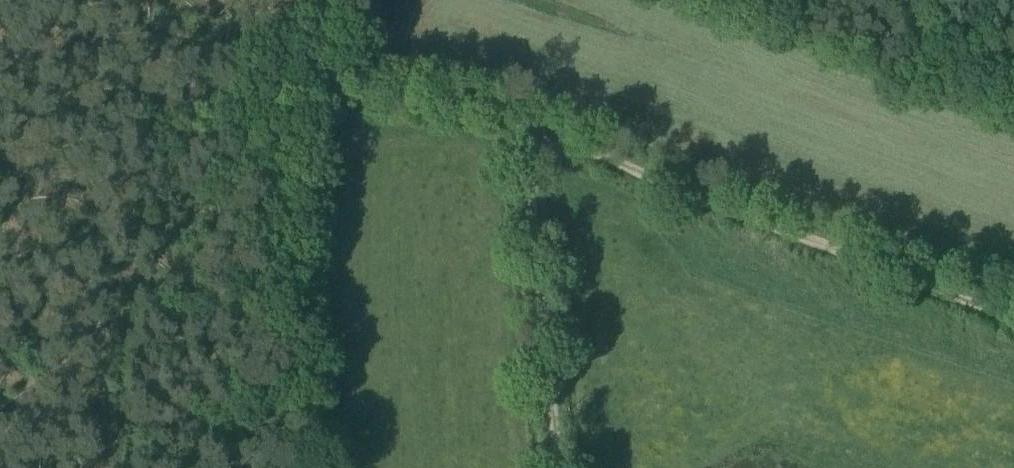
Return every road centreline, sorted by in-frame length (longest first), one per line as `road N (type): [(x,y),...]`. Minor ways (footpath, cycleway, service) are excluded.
road 1 (track): [(1013,314),(522,120)]
road 2 (track): [(522,120),(559,467)]
road 3 (track): [(325,91),(154,92),(0,81)]
road 4 (track): [(522,120),(466,92),(325,91)]

